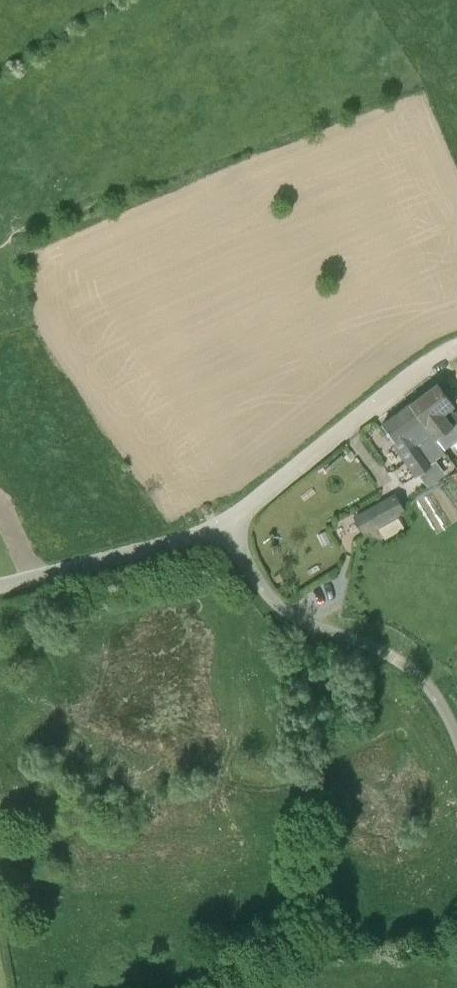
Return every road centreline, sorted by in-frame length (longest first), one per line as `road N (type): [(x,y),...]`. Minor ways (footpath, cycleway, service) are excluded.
road 1 (unclassified): [(456,738),(428,686),(402,663),(275,600),(222,524)]
road 2 (unclassified): [(222,524),(456,347)]
road 3 (unclassified): [(0,588),(222,524)]

